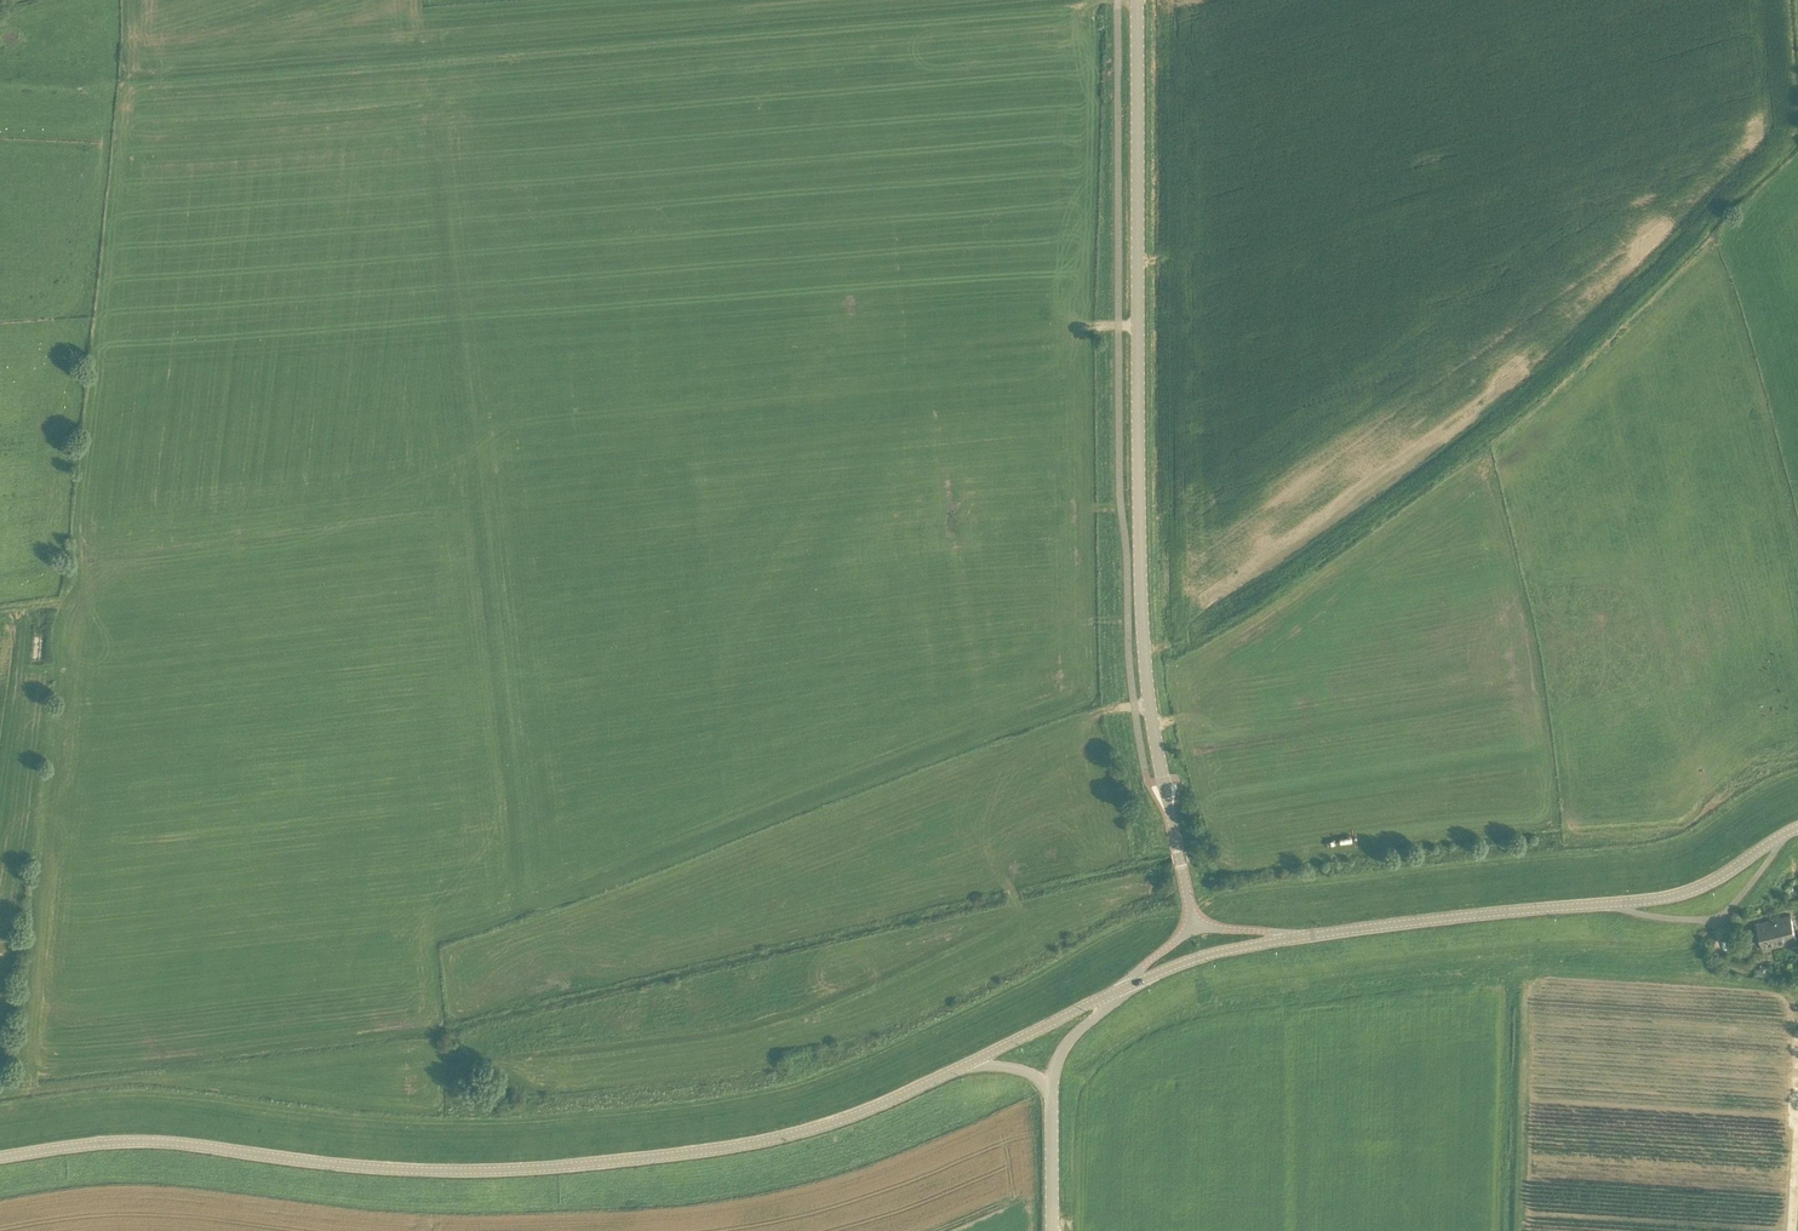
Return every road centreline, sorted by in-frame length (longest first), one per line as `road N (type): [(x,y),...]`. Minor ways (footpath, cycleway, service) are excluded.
road 1 (tertiary): [(0,1160),(120,1143),(424,1174),(652,1161),(831,1123),(965,1065)]
road 2 (unclassified): [(1195,927),(1149,712),(1142,628),(1136,0)]
road 3 (tertiary): [(1304,936),(1672,896),(1797,827)]
road 4 (tertiary): [(965,1065),(1130,985)]
road 5 (tertiary): [(1130,985),(1202,956),(1304,936)]
road 6 (track): [(82,529),(72,595),(0,611)]
road 7 (unclassified): [(1052,1230),(1052,1091)]
road 8 (unclassified): [(1052,1091),(1062,1051),(1130,985)]

